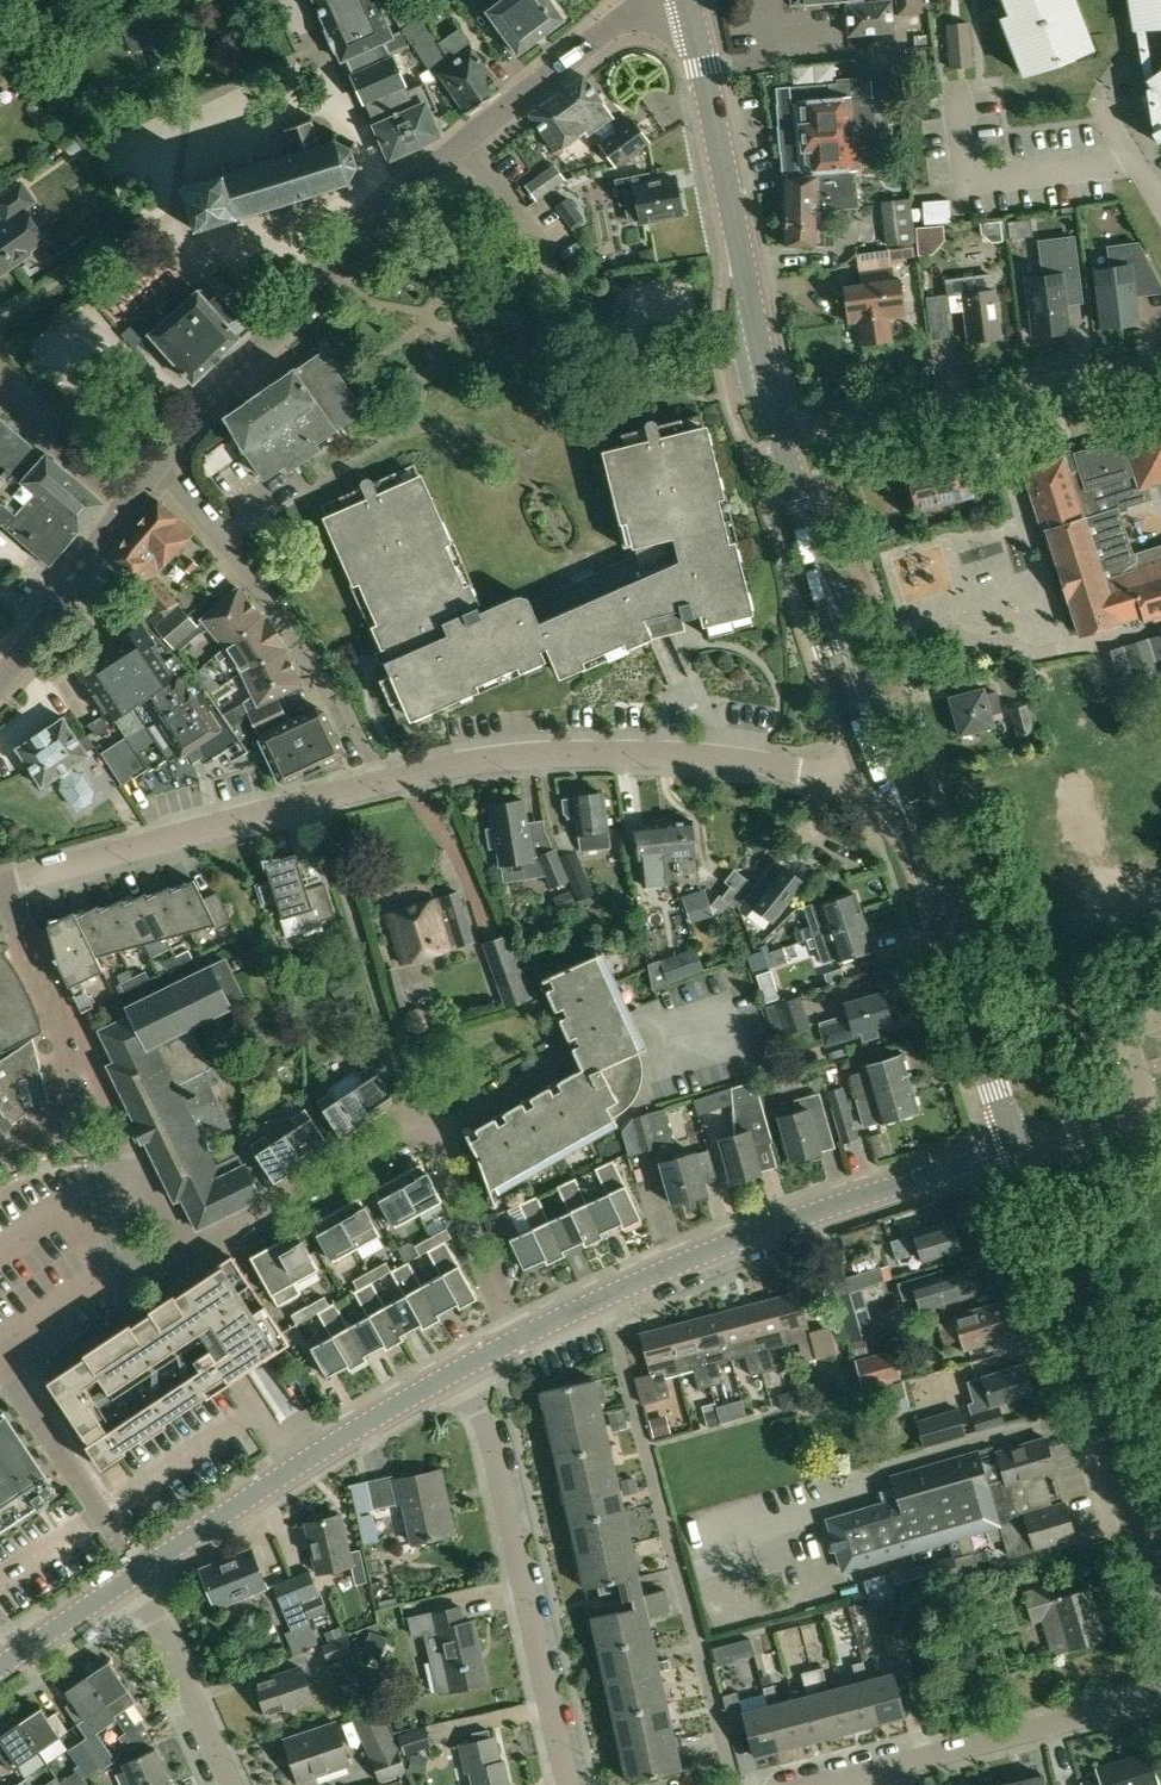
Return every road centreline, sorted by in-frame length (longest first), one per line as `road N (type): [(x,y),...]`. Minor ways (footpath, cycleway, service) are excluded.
road 1 (residential): [(156,466),(277,325),(429,170),(619,22),(676,0)]
road 2 (tertiary): [(511,1341),(739,1239),(1014,1149)]
road 3 (residential): [(379,783),(449,765),(566,754),(677,756),(823,776),(872,765)]
road 4 (secondary): [(1160,1593),(1014,1149)]
road 5 (secondary): [(784,441),(687,0)]
road 6 (residential): [(568,1784),(492,1452),(464,1367)]
road 7 (residential): [(156,466),(338,694),(379,783)]
road 8 (residential): [(784,441),(1160,375)]
road 9 (tertiary): [(143,1569),(464,1367)]
road 10 (residential): [(18,877),(379,783)]
road 11 (secondary): [(1014,1149),(919,851)]
road 12 (residential): [(869,1771),(1160,1696)]
road 13 (residential): [(180,1256),(437,1134)]
road 14 (secondary): [(896,758),(849,615),(807,528)]
road 15 (secondary): [(807,528),(826,621),(872,765)]
road 16 (residential): [(231,1784),(132,1576)]
road 17 (residential): [(511,1341),(437,1134)]
road 18 (residential): [(21,1387),(143,1569)]
road 19 (residential): [(93,1089),(0,894)]
road 20 (residential): [(0,678),(124,505)]
road 21 (residential): [(180,1256),(93,1089)]
road 22 (residential): [(124,505),(0,370)]
road 23 (tertiary): [(0,1668),(132,1576)]
road 24 (residential): [(437,1134),(560,1065)]

